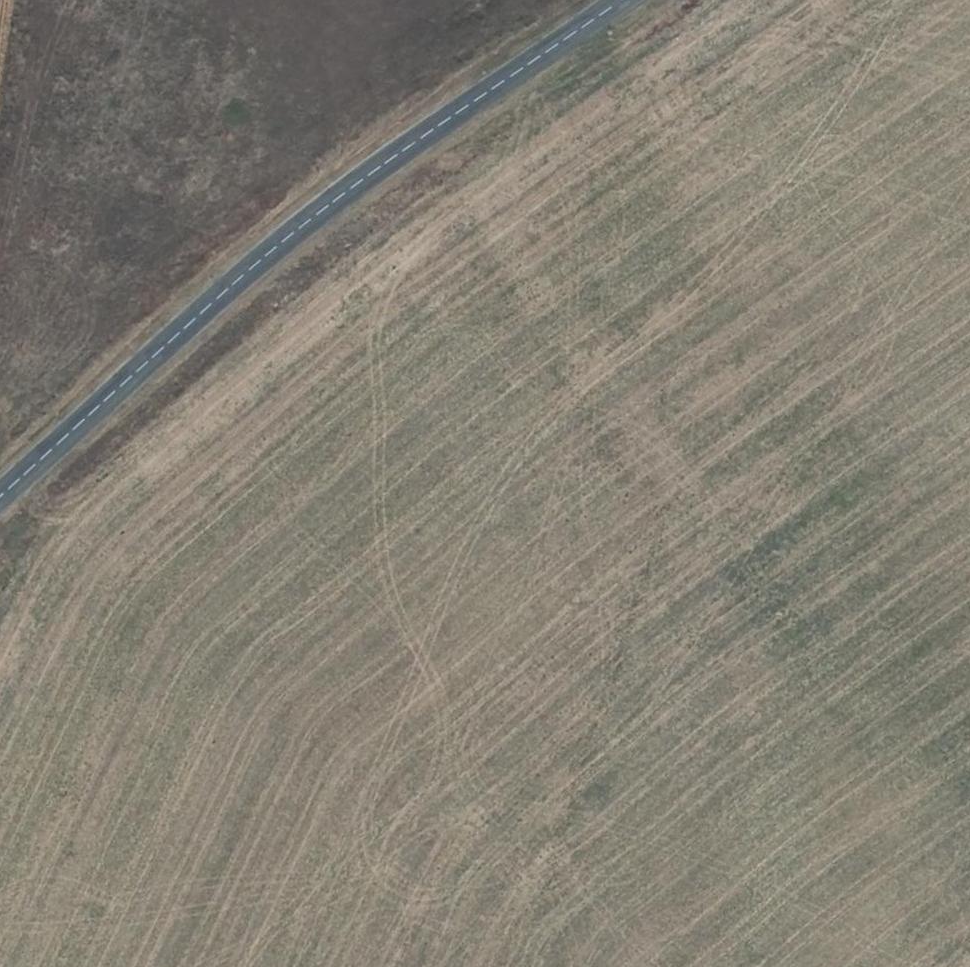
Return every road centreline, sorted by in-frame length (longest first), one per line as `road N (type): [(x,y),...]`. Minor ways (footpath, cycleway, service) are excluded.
road 1 (tertiary): [(0,495),(346,188),(622,0)]

